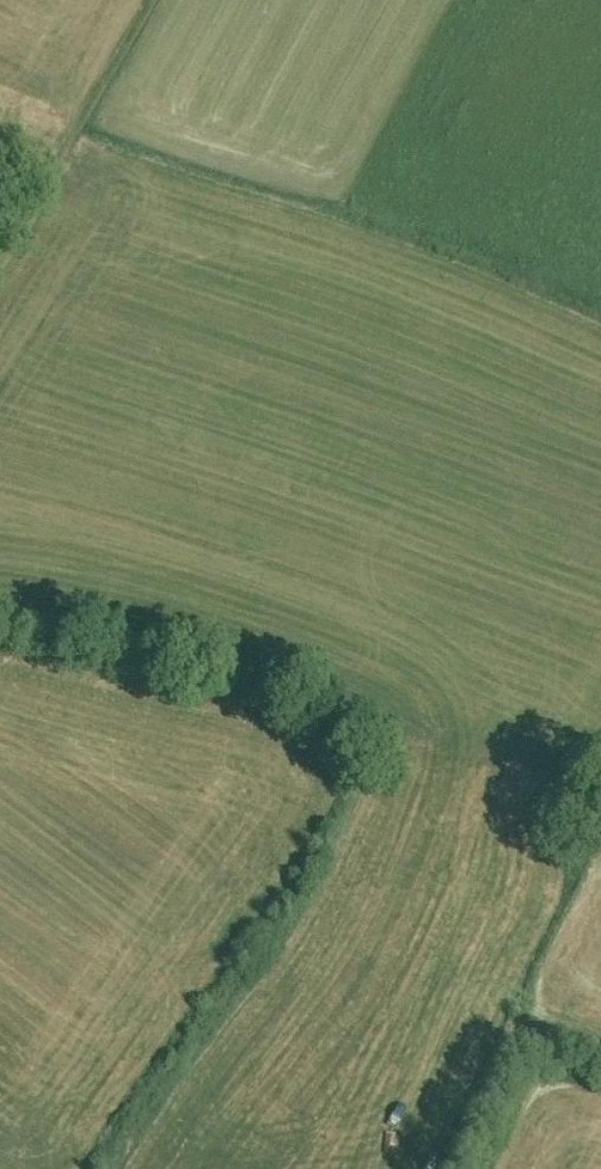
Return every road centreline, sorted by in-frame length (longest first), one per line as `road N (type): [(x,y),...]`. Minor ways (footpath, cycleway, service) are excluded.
road 1 (track): [(168,0),(0,262)]

